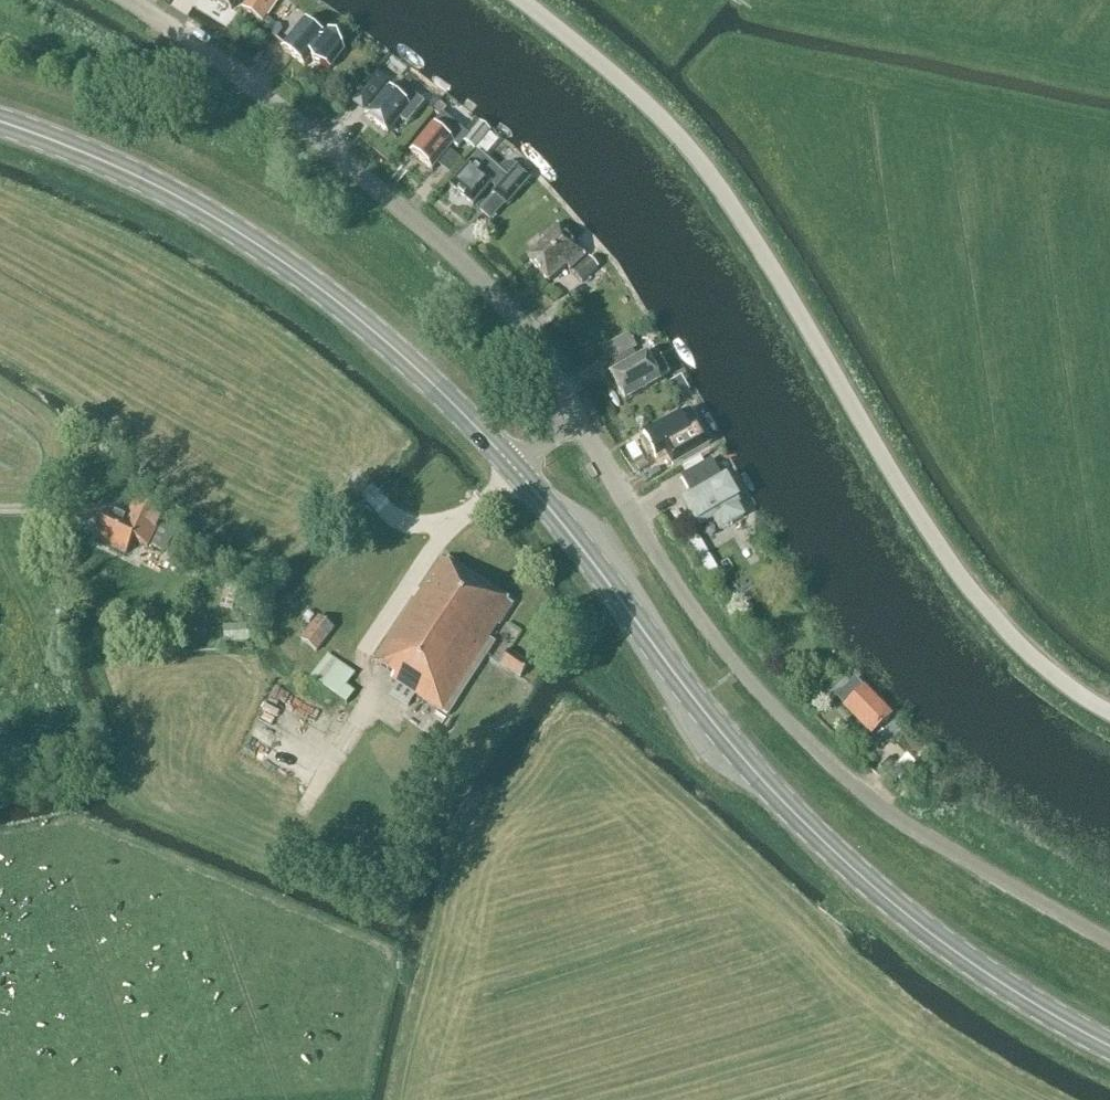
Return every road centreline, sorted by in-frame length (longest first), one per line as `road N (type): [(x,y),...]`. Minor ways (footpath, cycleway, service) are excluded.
road 1 (unclassified): [(1109,712),(1059,679),(985,608),(902,491),(699,160),(521,0)]
road 2 (secondary): [(1109,1047),(940,941),(818,837),(713,724),(513,466)]
road 3 (unclassified): [(1109,942),(885,810),(786,722),(706,629),(575,416)]
road 4 (secondary): [(513,466),(394,349),(288,266),(172,194),(0,123)]
road 5 (unclassified): [(575,416),(519,324),(478,278),(254,88),(128,0)]

